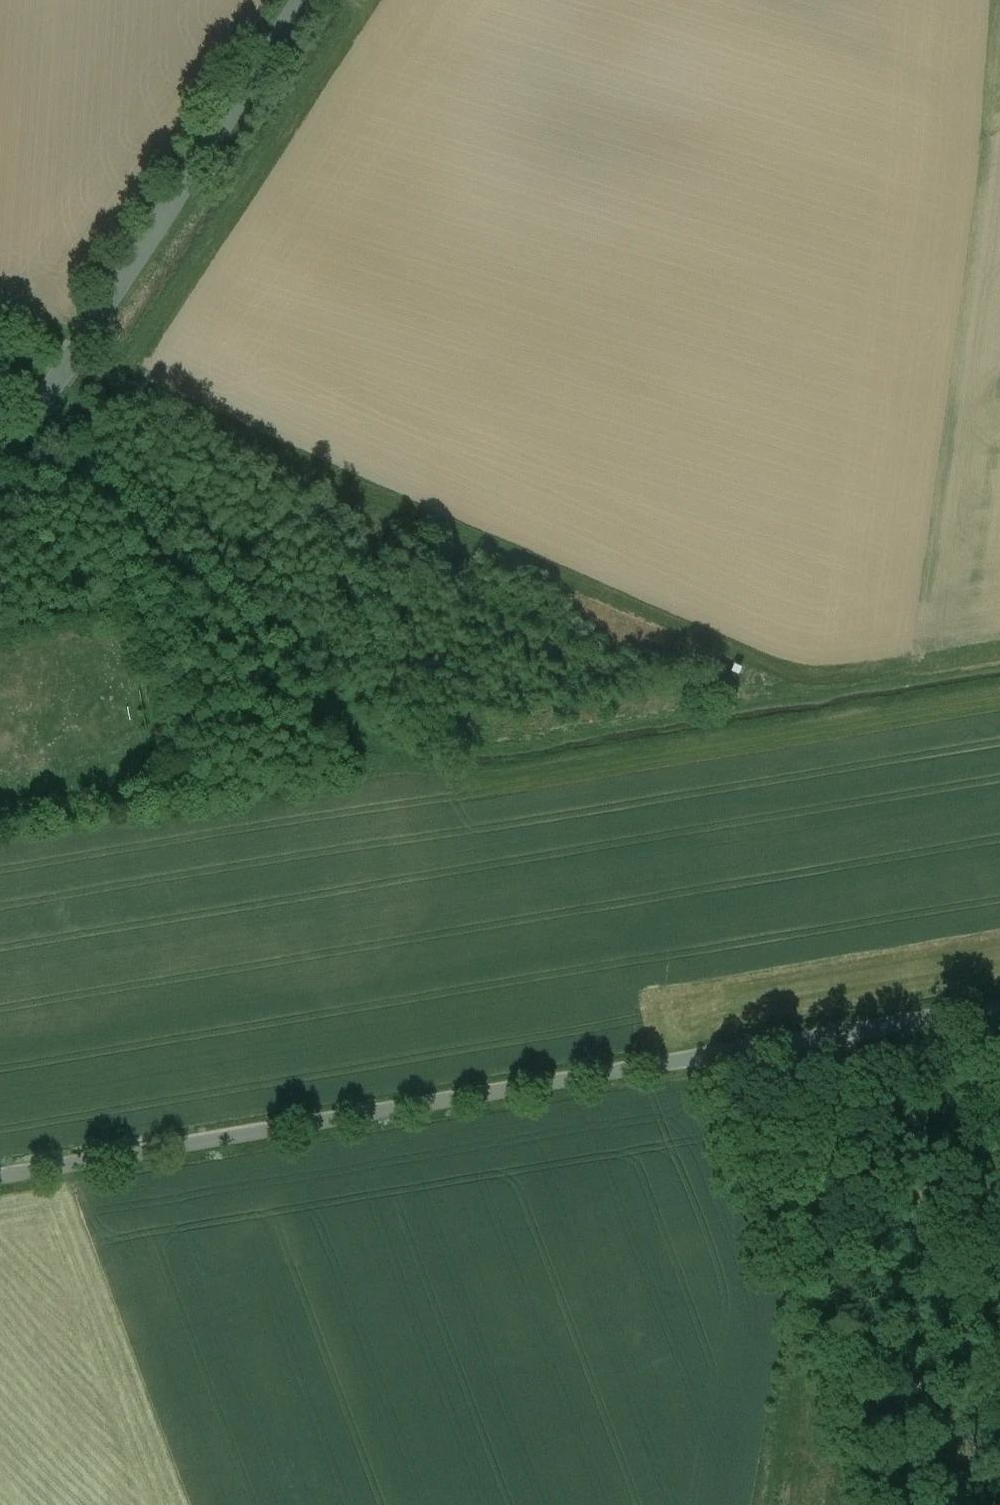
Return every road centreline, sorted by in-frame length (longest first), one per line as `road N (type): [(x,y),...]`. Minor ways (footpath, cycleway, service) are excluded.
road 1 (unclassified): [(0,1178),(999,1012)]
road 2 (unclassified): [(0,471),(305,0)]

